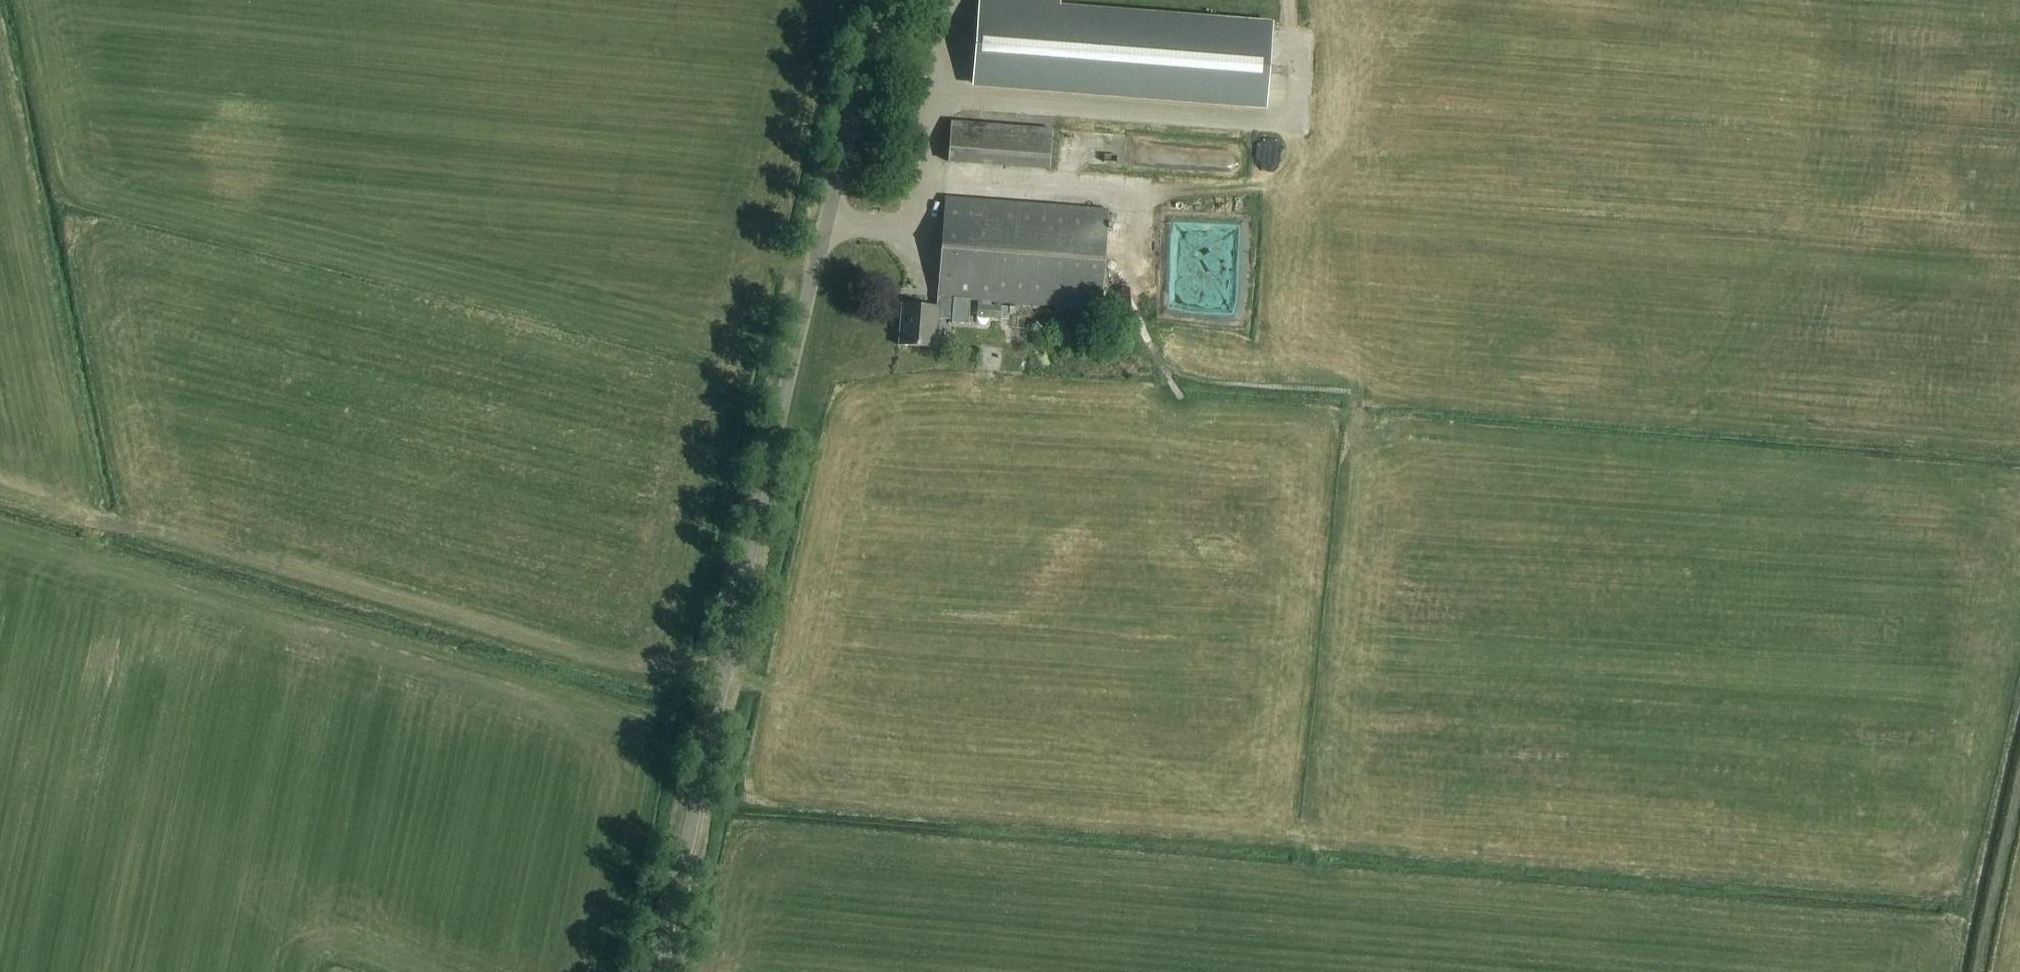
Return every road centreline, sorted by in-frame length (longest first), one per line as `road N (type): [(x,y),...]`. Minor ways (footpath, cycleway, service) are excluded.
road 1 (unclassified): [(659,971),(823,237),(886,0)]

